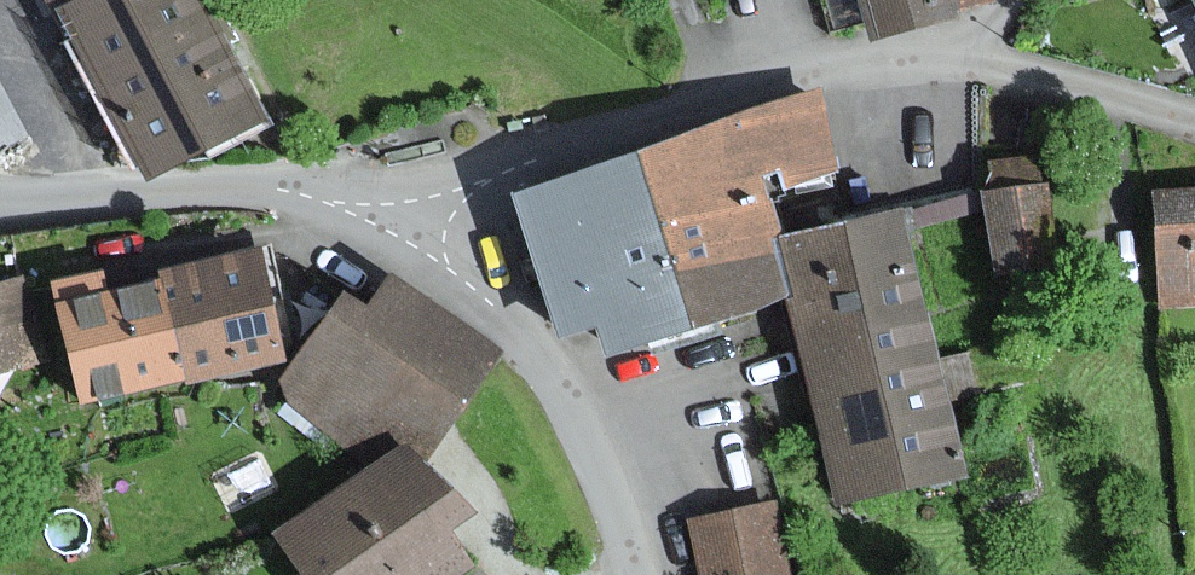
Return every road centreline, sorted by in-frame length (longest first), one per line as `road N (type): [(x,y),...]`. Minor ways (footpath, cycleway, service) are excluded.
road 1 (residential): [(400,242),(445,199),(488,177),(735,93),(842,65),(989,64),(1194,121)]
road 2 (tertiary): [(636,574),(580,436),(533,359),(474,294),(400,242)]
road 3 (tertiary): [(400,242),(336,208),(295,198),(182,193),(0,204)]

